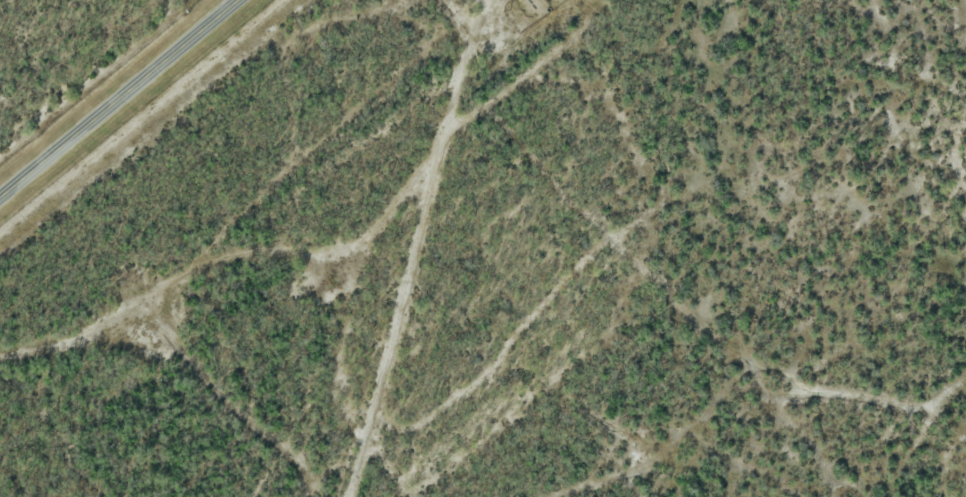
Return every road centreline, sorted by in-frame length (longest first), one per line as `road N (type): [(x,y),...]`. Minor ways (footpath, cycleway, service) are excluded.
road 1 (secondary): [(0,202),(241,0)]

